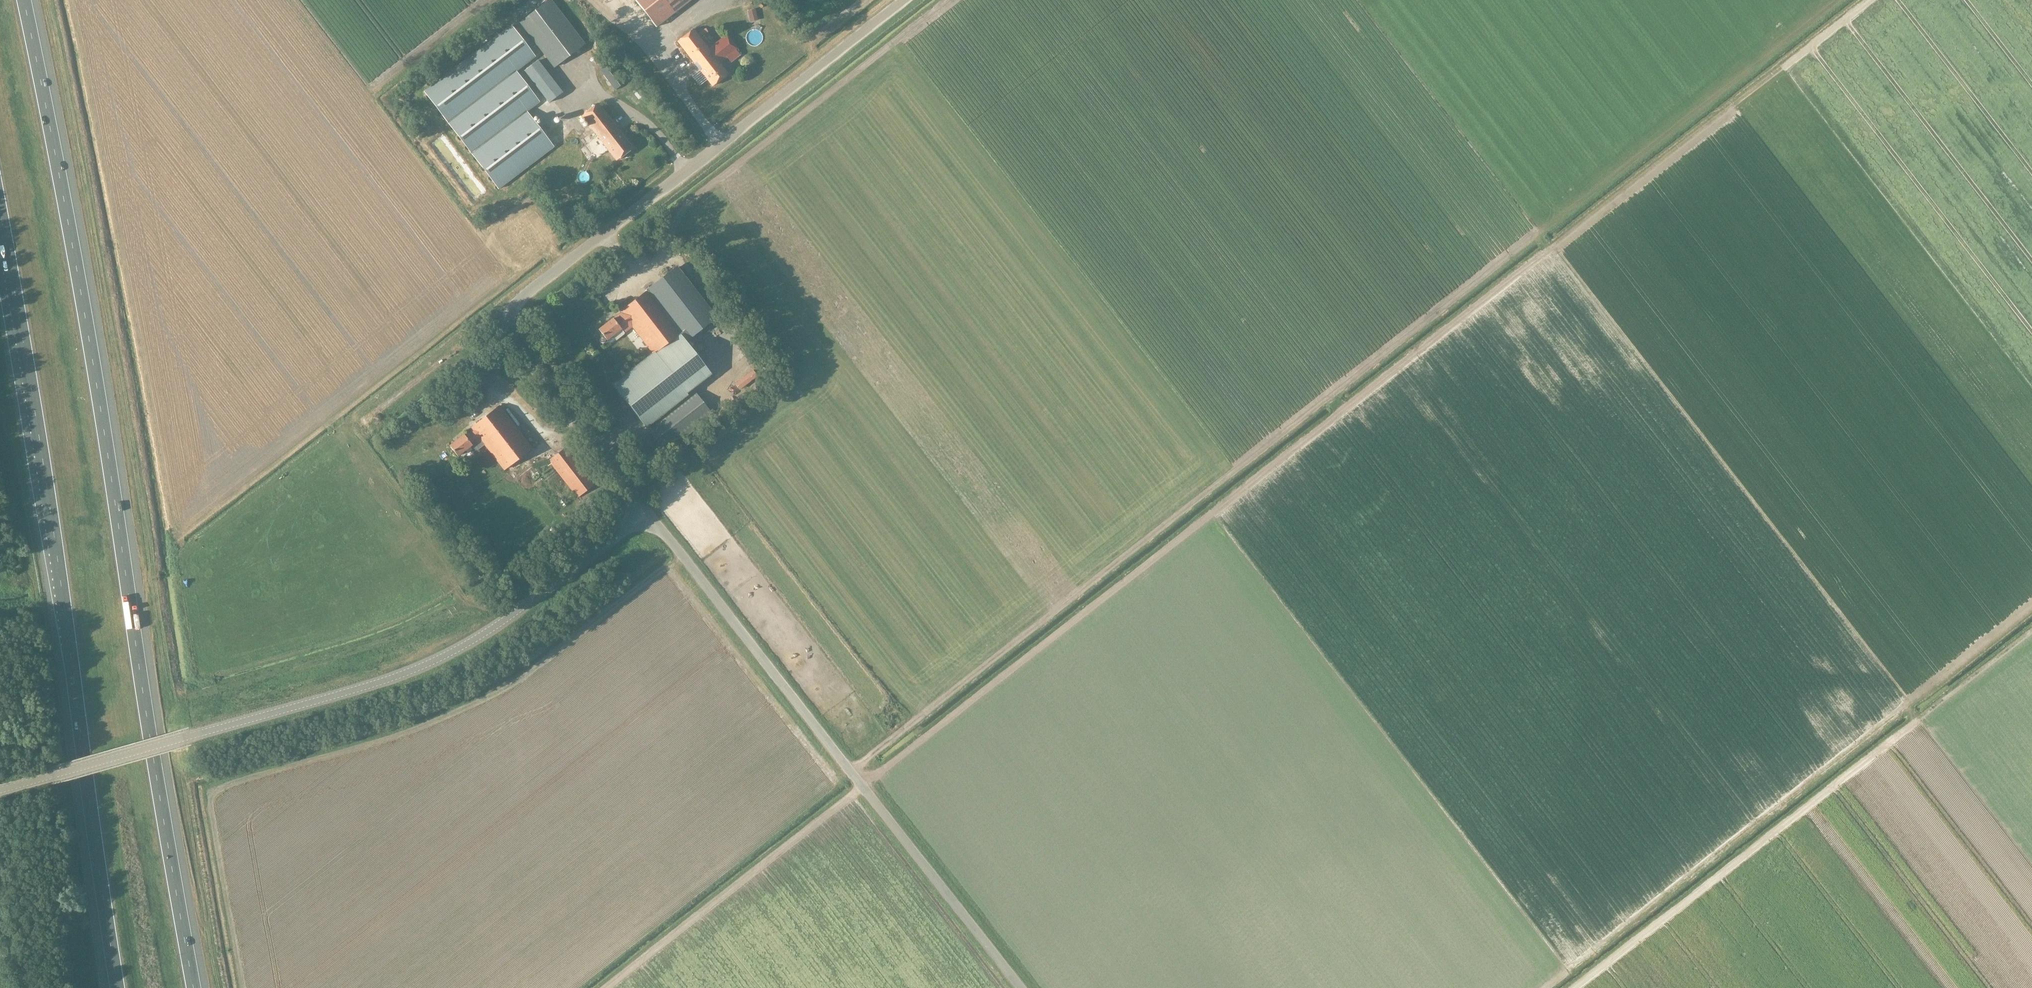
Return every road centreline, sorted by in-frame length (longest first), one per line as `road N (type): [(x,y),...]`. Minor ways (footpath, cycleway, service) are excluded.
road 1 (motorway): [(193,987),(89,345),(22,0)]
road 2 (motorway): [(0,217),(117,987)]
road 3 (tertiary): [(648,511),(516,345),(510,310),(904,0)]
road 4 (tertiary): [(0,790),(410,671),(496,627),(648,511)]
road 5 (unclassified): [(1021,987),(648,511)]
road 6 (track): [(467,604),(395,635),(186,696)]

